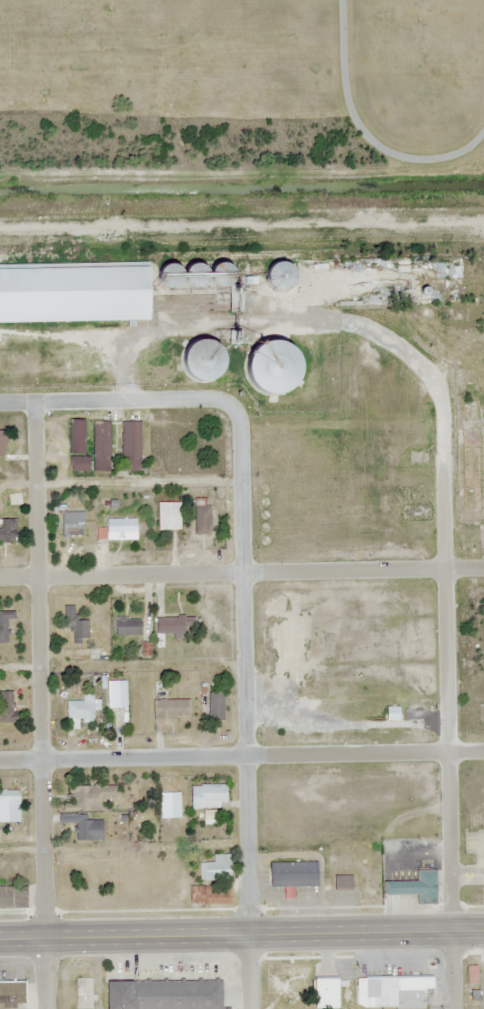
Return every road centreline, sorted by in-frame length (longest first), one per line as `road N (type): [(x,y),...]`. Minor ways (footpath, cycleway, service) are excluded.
road 1 (residential): [(452,1008),(438,386)]
road 2 (residential): [(35,400),(44,1008)]
road 3 (residential): [(250,1008),(239,428),(230,403)]
road 4 (residential): [(0,577),(483,567)]
road 5 (residential): [(483,750),(0,759)]
road 6 (primary): [(483,931),(0,937)]
road 7 (residential): [(0,401),(230,403)]

